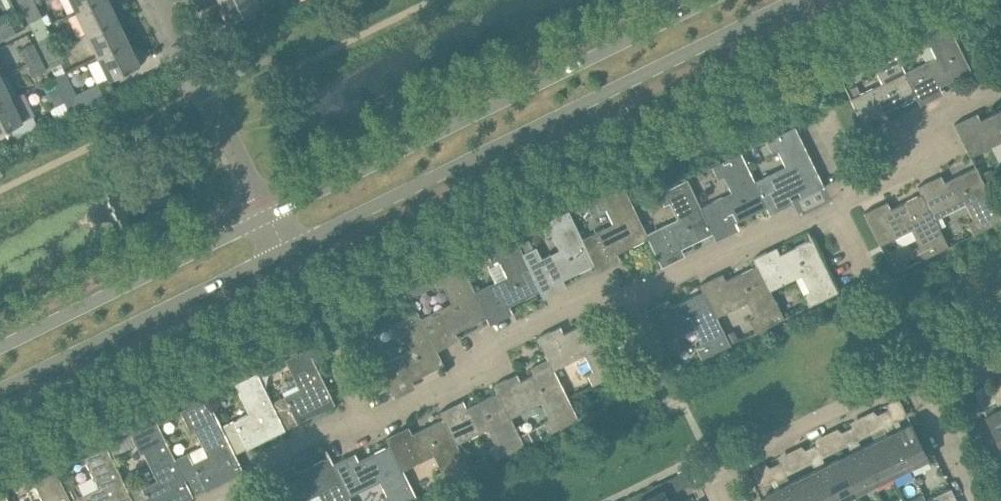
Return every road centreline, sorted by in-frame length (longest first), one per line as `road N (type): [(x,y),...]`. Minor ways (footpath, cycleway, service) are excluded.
road 1 (tertiary): [(288,252),(799,0)]
road 2 (tertiary): [(705,0),(268,213)]
road 3 (tertiary): [(0,391),(288,252)]
road 4 (tertiary): [(268,213),(0,346)]
road 5 (residential): [(722,500),(709,472),(915,370),(928,398)]
road 6 (residential): [(365,414),(390,414),(465,376),(483,353),(598,297),(619,301)]
road 7 (residential): [(619,301),(768,223),(792,227),(839,207)]
road 8 (residential): [(268,213),(163,0)]
road 9 (residential): [(839,207),(899,170),(938,122),(1000,92)]
road 10 (residential): [(237,492),(258,463),(365,414)]

